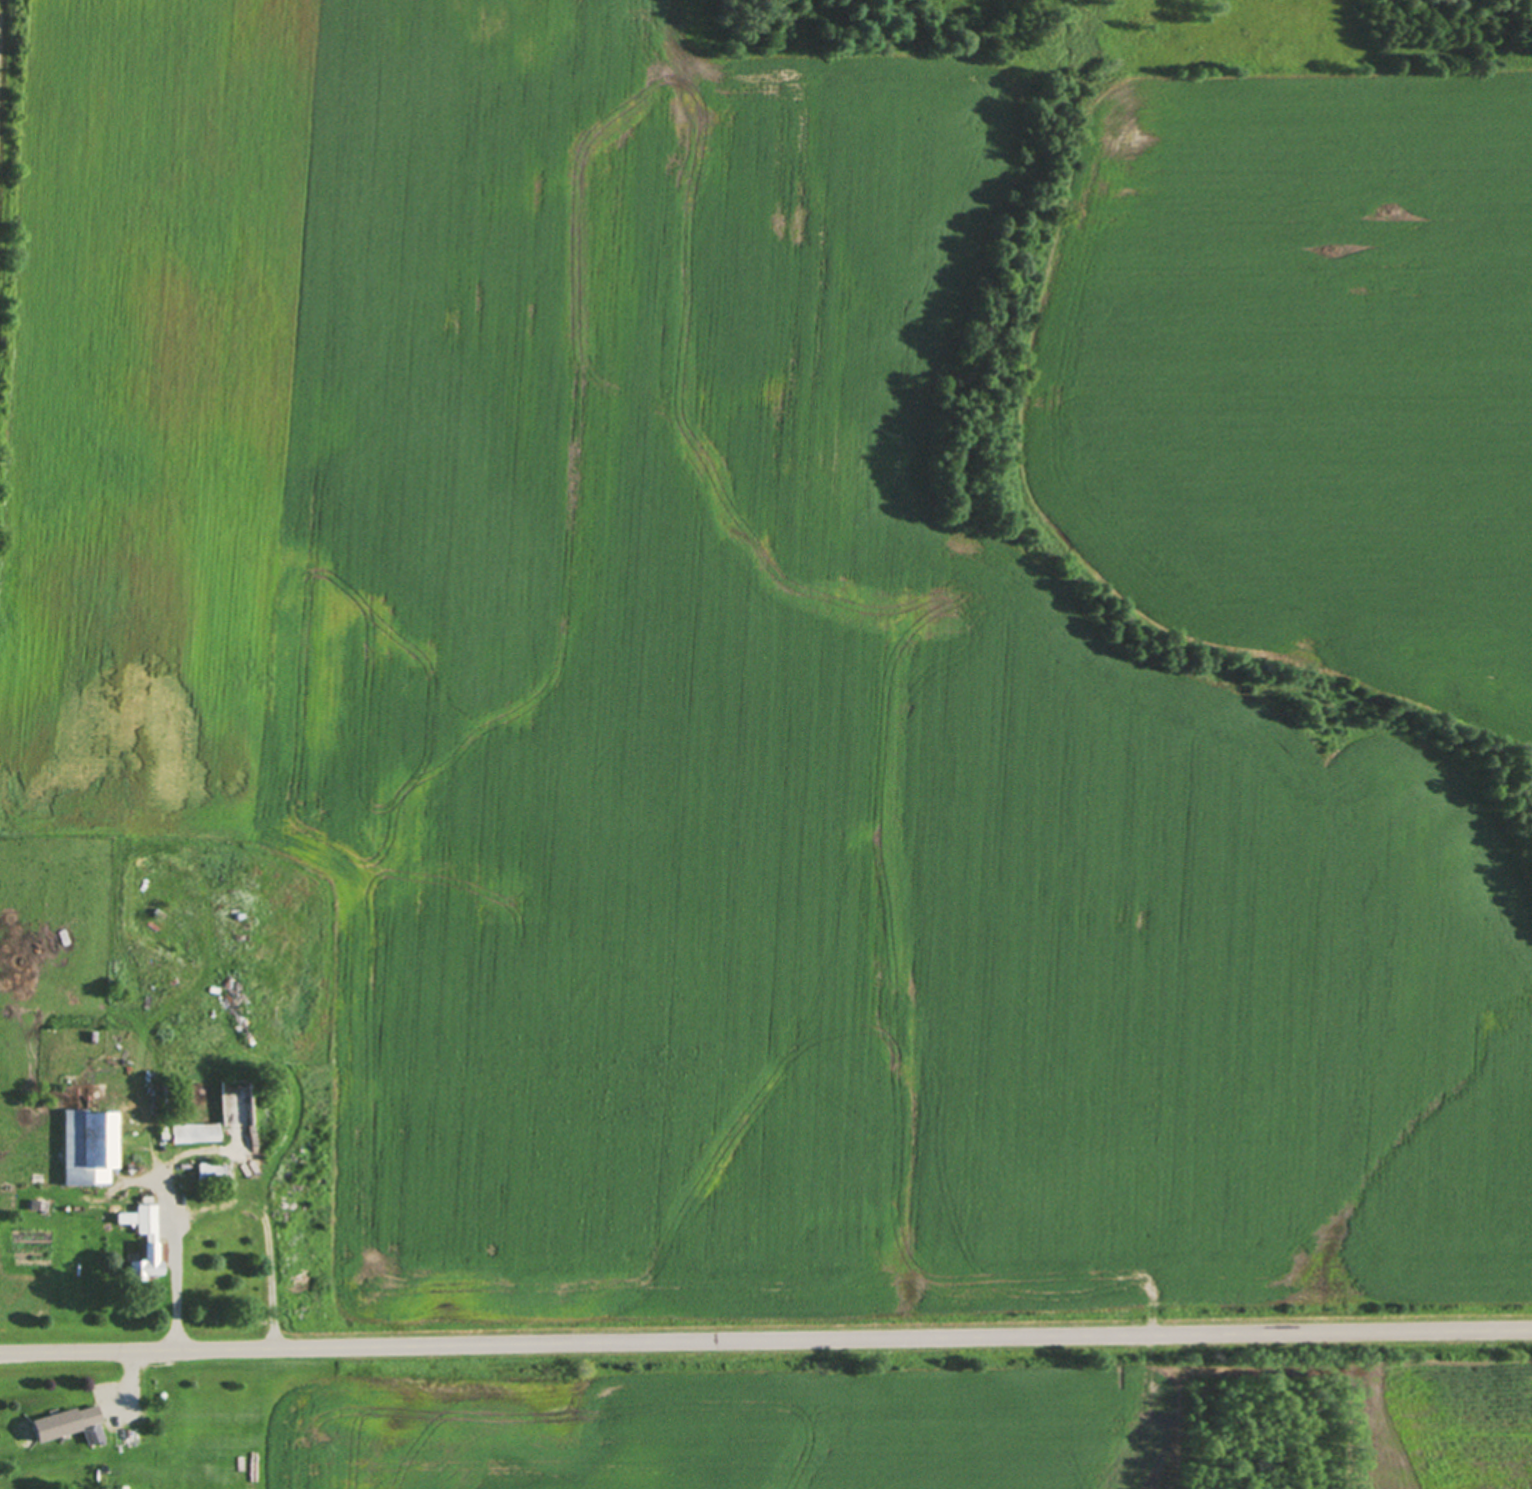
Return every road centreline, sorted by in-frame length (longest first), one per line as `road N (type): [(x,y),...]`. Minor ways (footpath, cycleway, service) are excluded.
road 1 (tertiary): [(1531,1333),(0,1354)]

